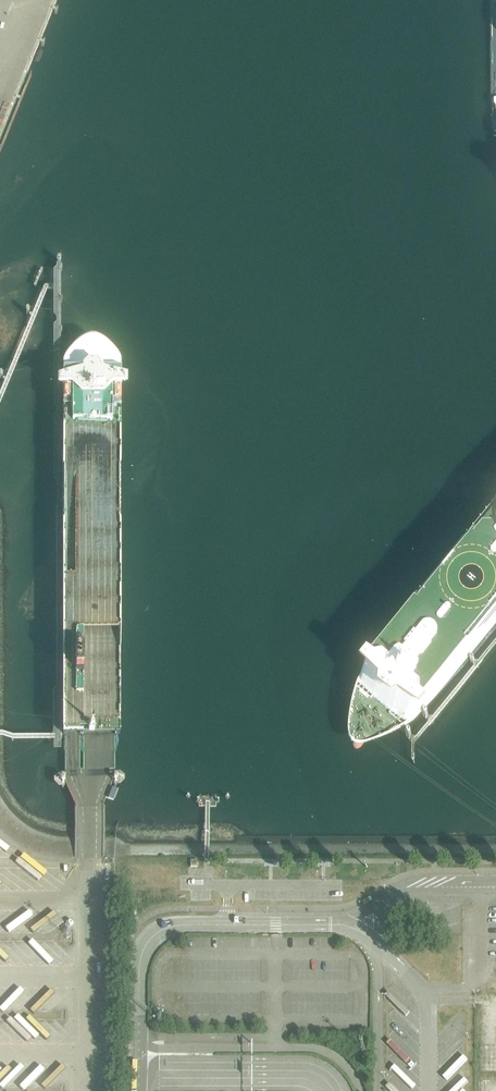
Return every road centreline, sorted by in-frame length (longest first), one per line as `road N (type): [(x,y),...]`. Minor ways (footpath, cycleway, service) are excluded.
road 1 (unclassified): [(141,1039),(140,965),(148,937),(176,925),(344,924)]
road 2 (unclassified): [(141,1074),(316,1073),(333,1090)]
road 3 (unclassified): [(428,1090),(429,1002),(378,946)]
road 4 (unclassified): [(268,1019),(268,1040),(141,1039)]
road 5 (unclassified): [(378,946),(378,1090)]
road 6 (unclassified): [(141,1051),(276,1050)]

